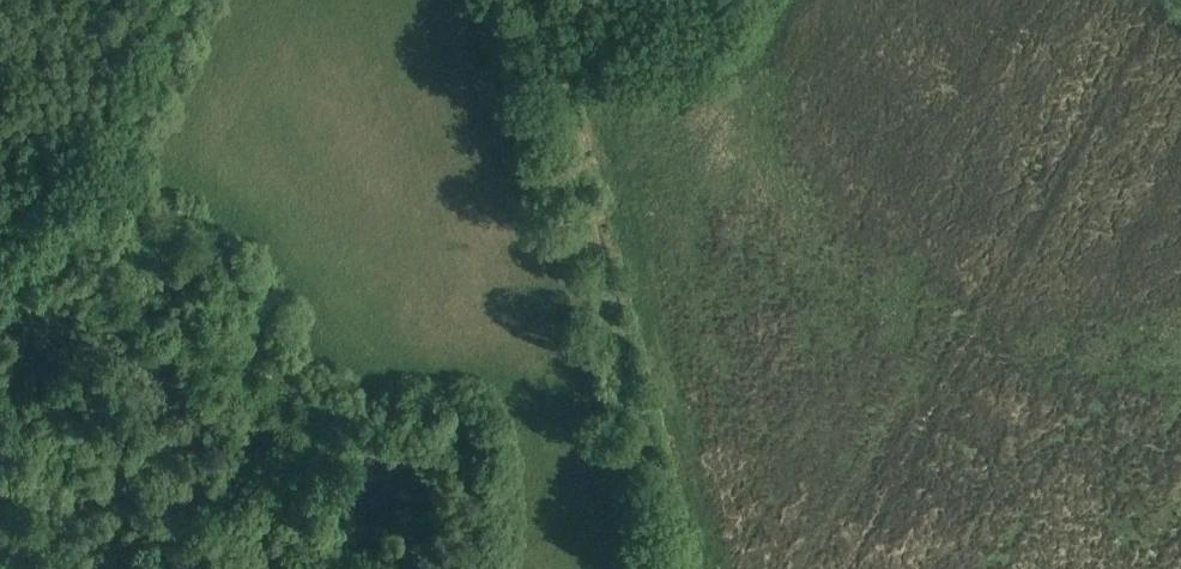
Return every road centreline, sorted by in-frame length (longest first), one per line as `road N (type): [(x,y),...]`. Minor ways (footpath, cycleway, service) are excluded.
road 1 (track): [(684,568),(533,0)]

